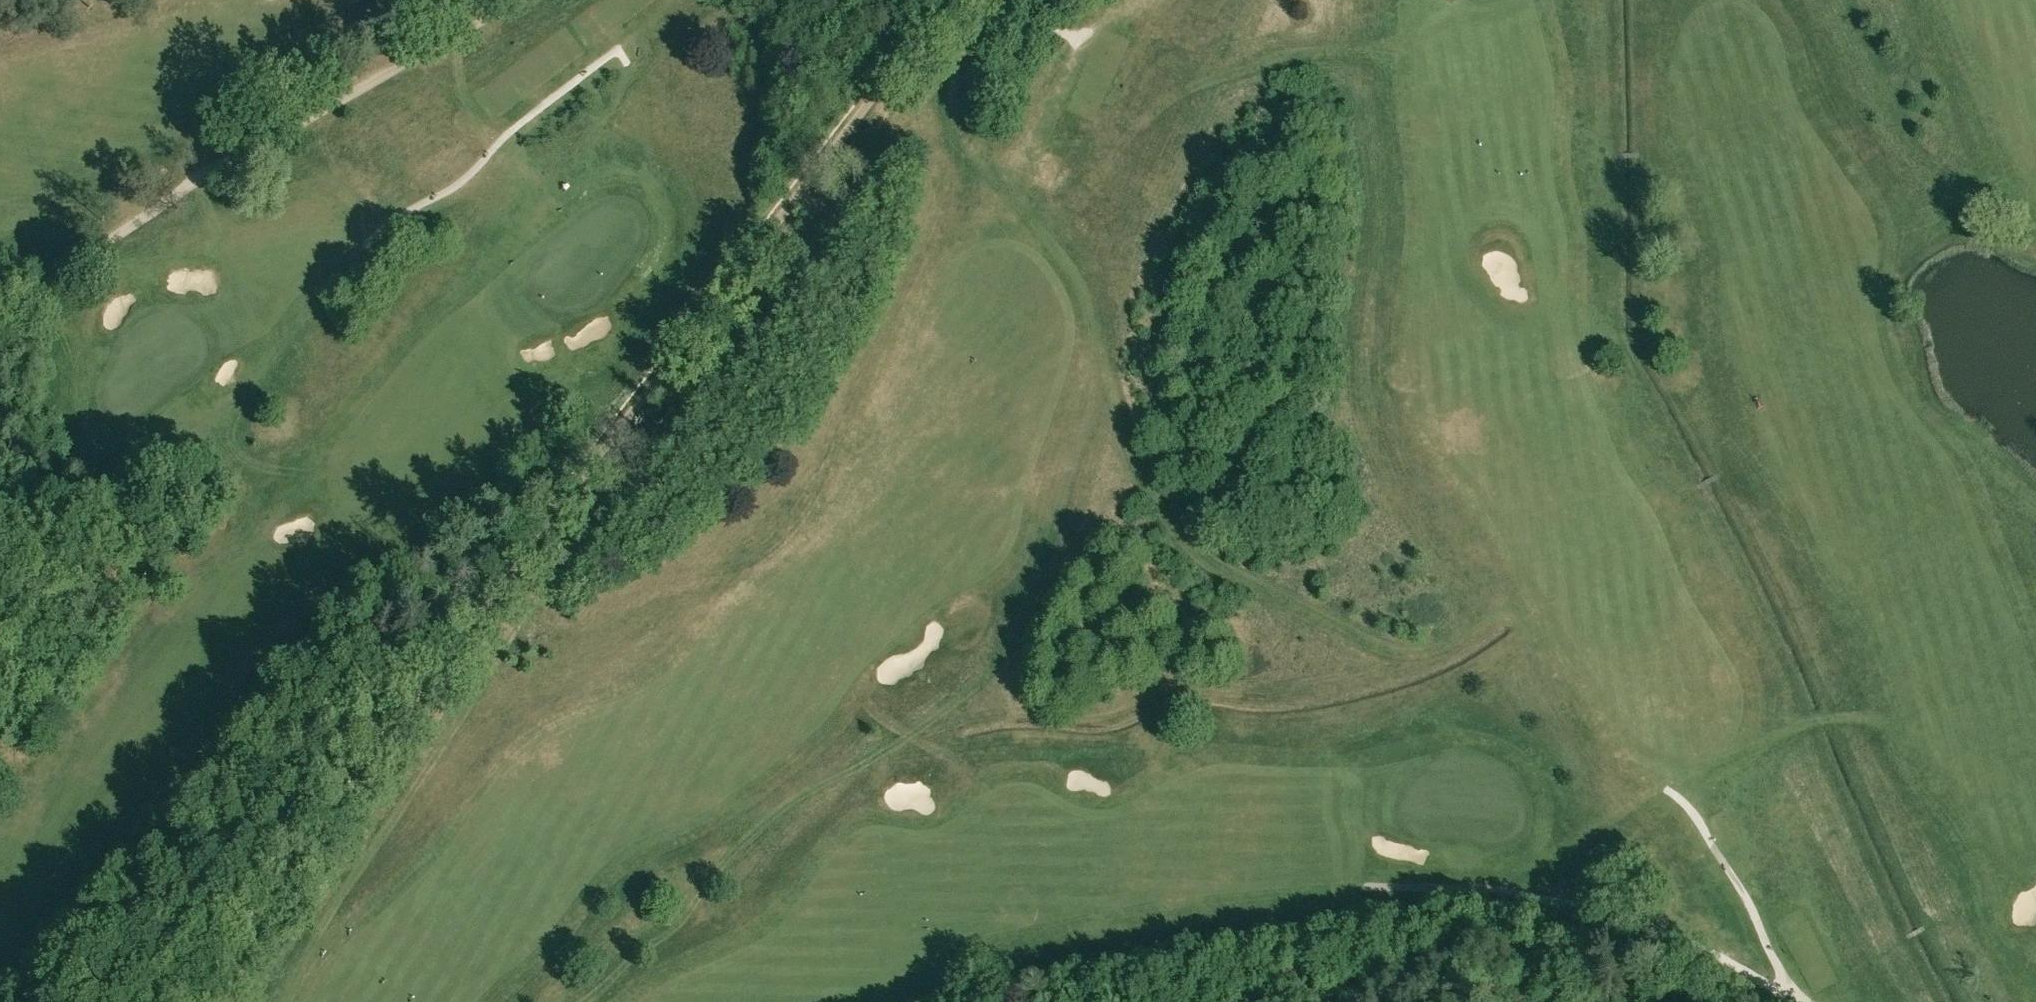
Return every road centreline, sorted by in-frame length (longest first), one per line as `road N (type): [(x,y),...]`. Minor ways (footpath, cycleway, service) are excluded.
road 1 (track): [(954,0),(860,152),(700,338),(413,706),(215,1001)]
road 2 (track): [(0,325),(90,247),(201,175),(511,0)]
road 3 (track): [(888,0),(932,25),(982,35),(1001,0)]

